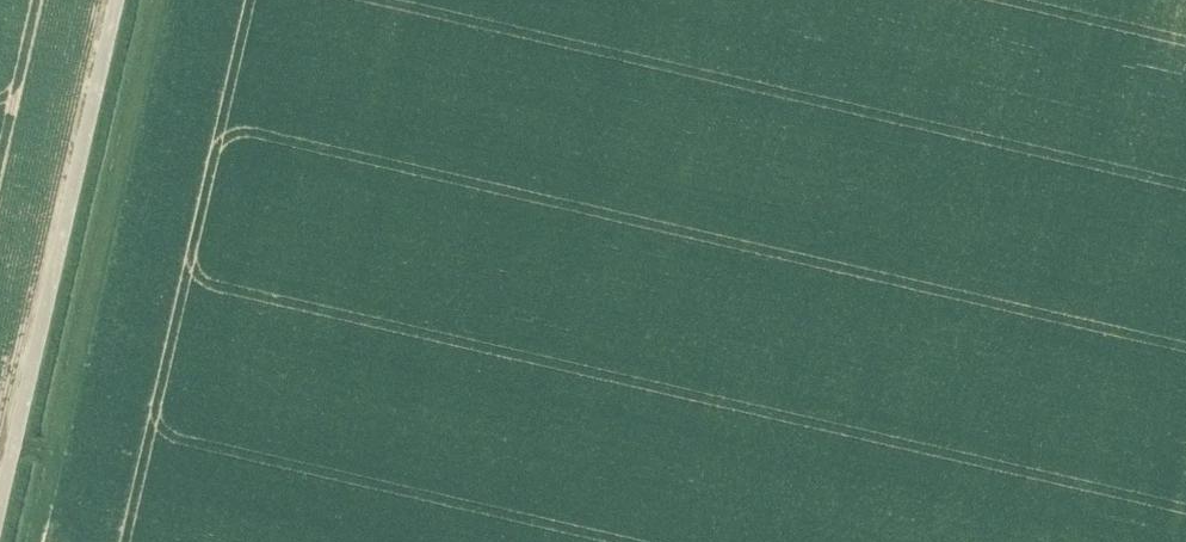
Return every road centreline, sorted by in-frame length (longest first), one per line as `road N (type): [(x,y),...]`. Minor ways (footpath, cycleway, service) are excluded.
road 1 (track): [(0,504),(116,0)]

